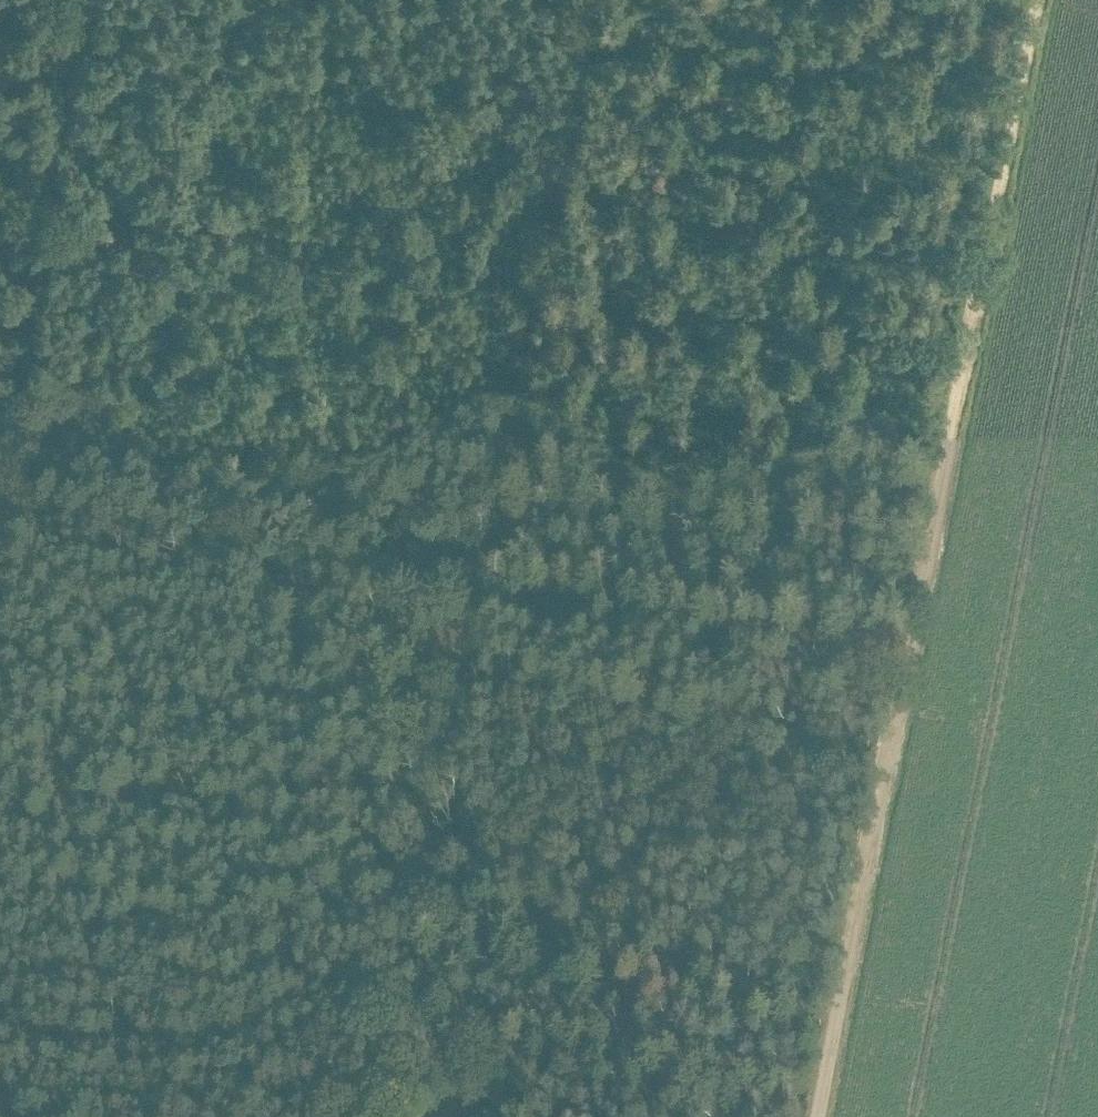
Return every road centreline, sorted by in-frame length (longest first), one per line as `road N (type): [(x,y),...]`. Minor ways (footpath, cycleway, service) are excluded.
road 1 (track): [(822,1116),(1038,0)]

